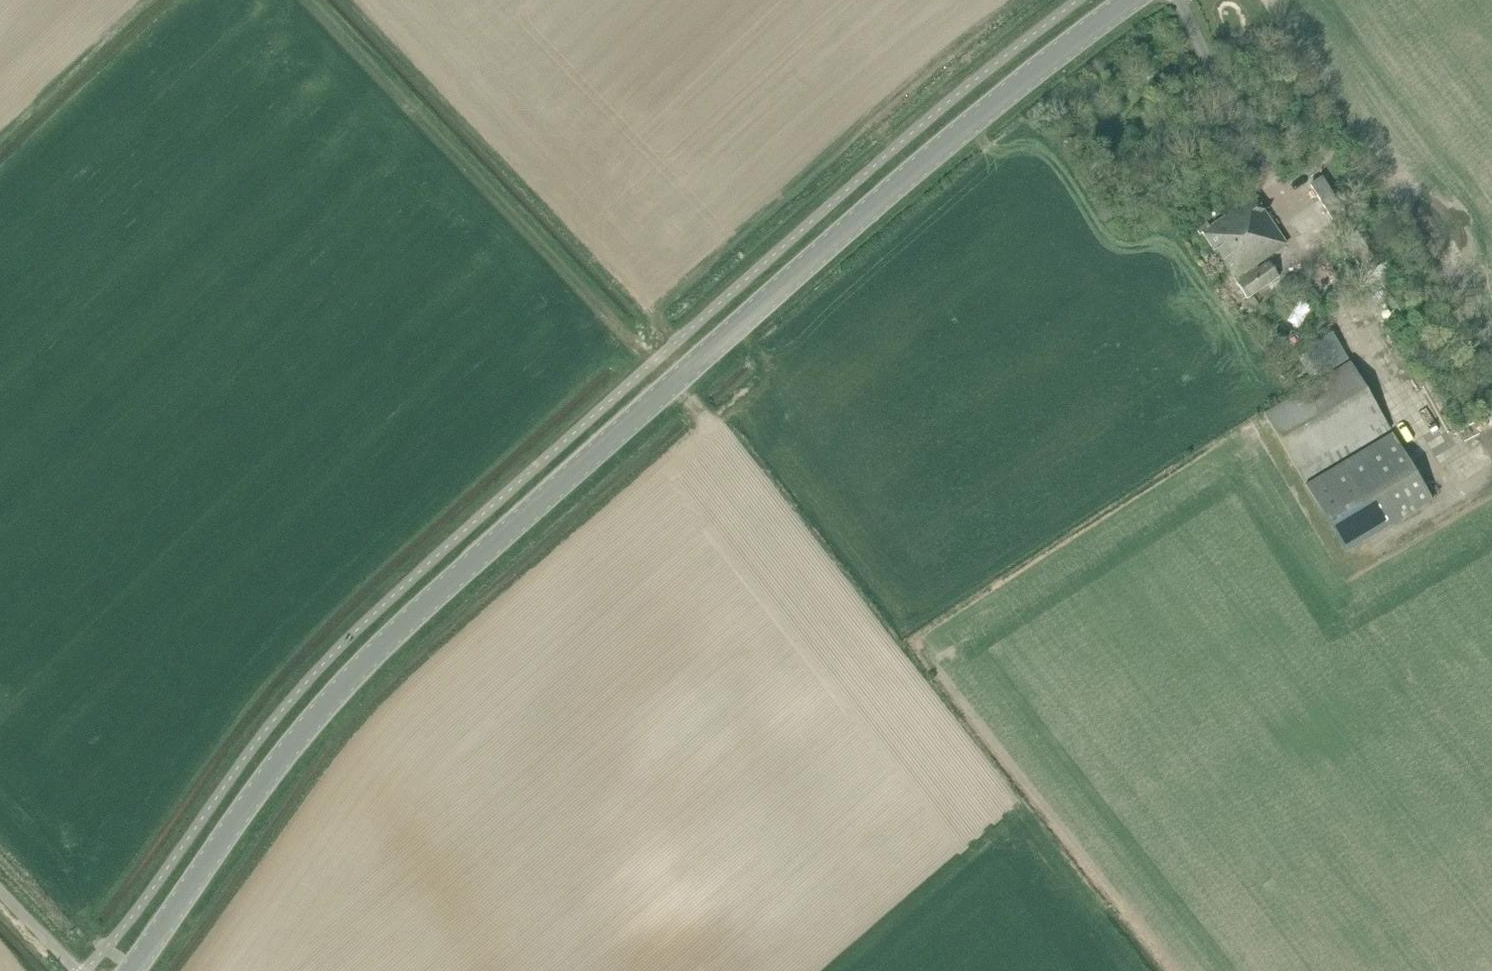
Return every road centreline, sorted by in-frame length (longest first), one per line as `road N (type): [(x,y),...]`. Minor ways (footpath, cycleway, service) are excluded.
road 1 (tertiary): [(130,970),(330,700),(508,529),(871,208),(1134,0)]

